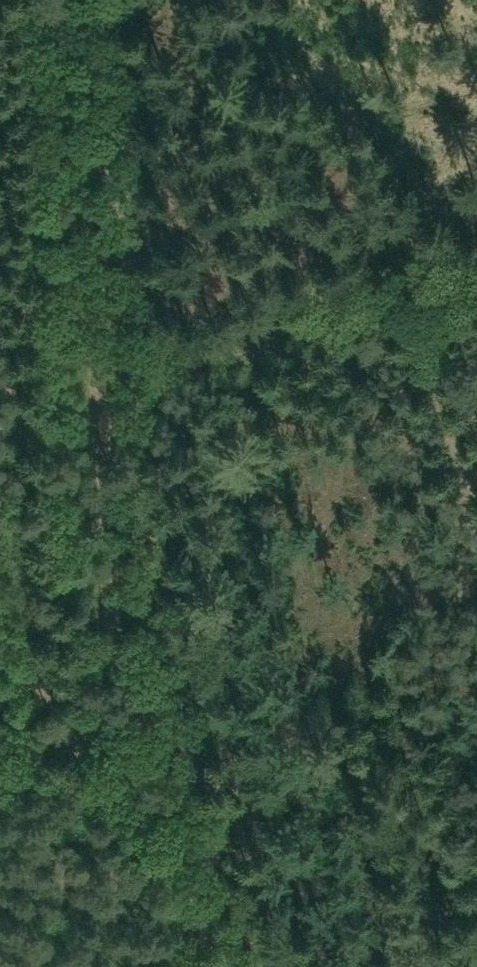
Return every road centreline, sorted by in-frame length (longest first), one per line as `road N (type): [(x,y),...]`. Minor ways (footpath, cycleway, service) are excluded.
road 1 (track): [(215,966),(121,654),(102,540),(89,359)]
road 2 (track): [(89,359),(476,256)]
road 3 (track): [(0,764),(28,724),(15,471),(0,388)]
road 4 (track): [(89,359),(65,0)]

